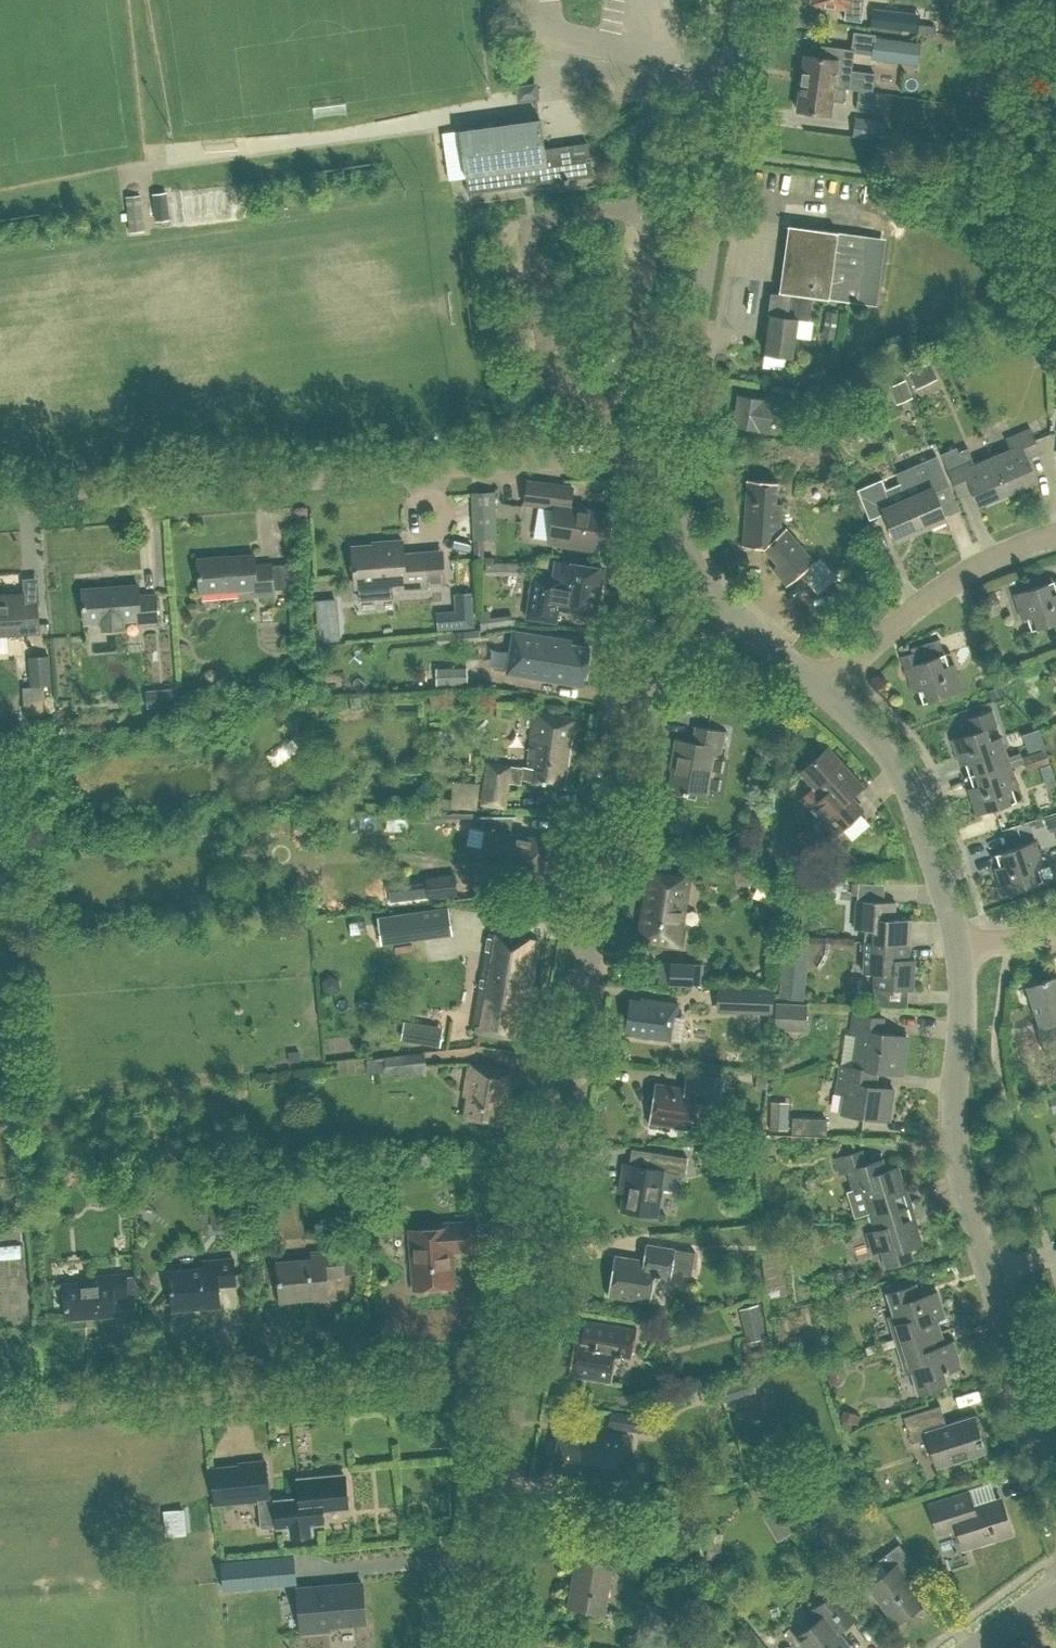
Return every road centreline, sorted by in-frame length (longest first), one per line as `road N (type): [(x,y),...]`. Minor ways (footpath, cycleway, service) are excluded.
road 1 (unclassified): [(518,1380),(622,762),(636,711),(718,600)]
road 2 (unclassified): [(0,507),(674,452)]
road 3 (residential): [(0,1415),(479,1375),(518,1380)]
road 4 (unclassified): [(674,452),(744,0)]
road 5 (residential): [(965,952),(950,1142),(988,1276)]
road 6 (residential): [(828,688),(860,714),(900,776),(965,952)]
road 7 (residential): [(1055,530),(1021,542),(917,603),(828,688)]
road 8 (unclassified): [(471,1647),(518,1380)]
road 9 (residential): [(988,1276),(1055,1507)]
road 10 (unclassified): [(718,600),(676,521),(674,452)]
road 11 (residential): [(718,600),(828,688)]

